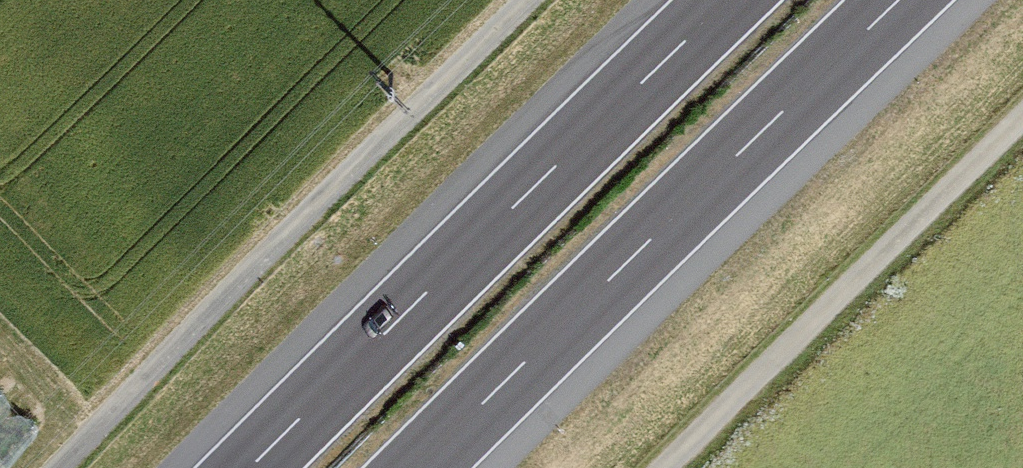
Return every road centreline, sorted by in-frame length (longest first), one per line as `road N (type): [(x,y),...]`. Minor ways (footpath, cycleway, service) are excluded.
road 1 (motorway): [(422,467),(901,0)]
road 2 (motorway): [(726,0),(248,467)]
road 3 (track): [(65,467),(533,0)]

